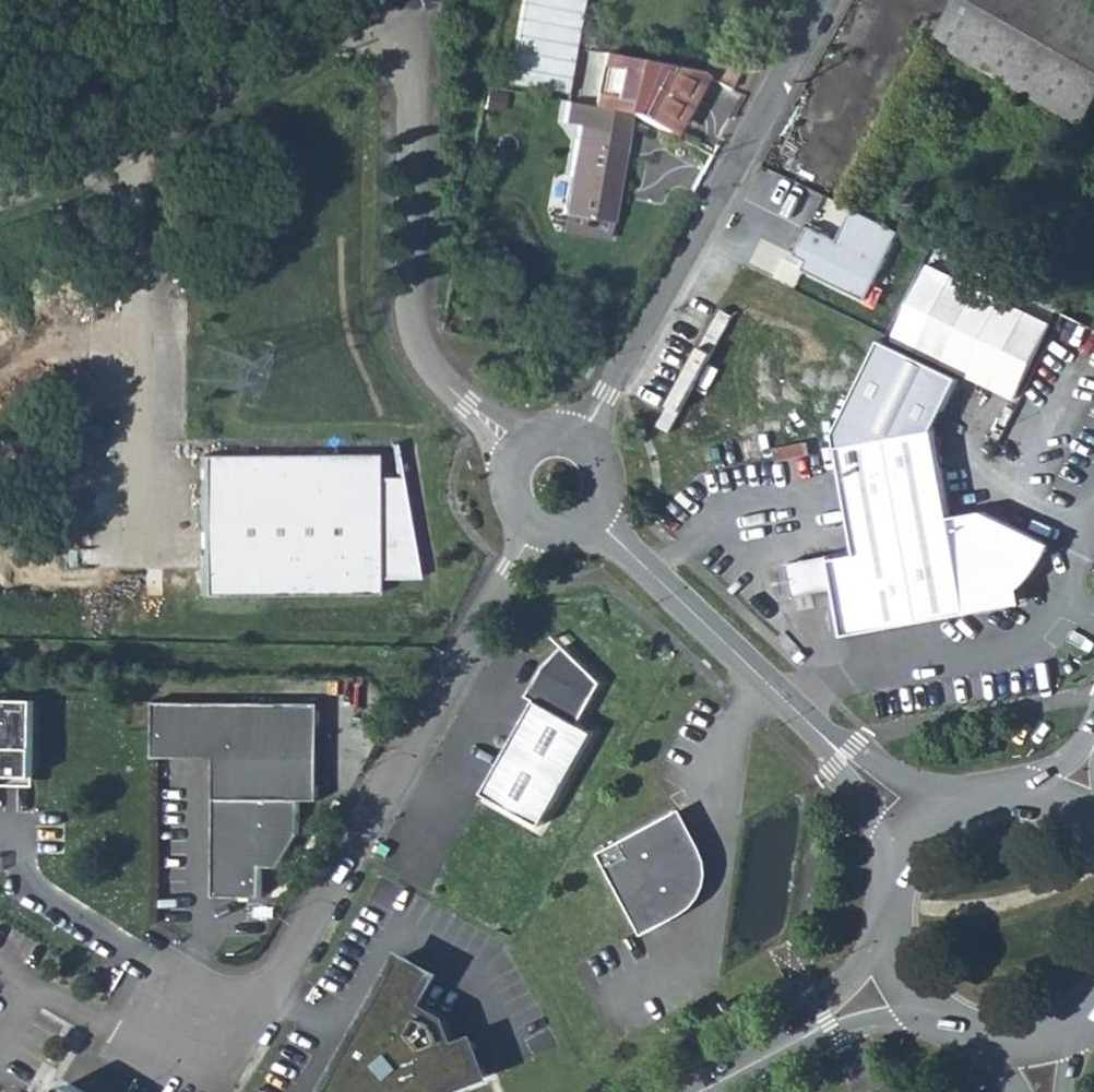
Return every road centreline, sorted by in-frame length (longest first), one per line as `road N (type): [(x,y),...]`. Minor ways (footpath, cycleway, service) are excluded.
road 1 (residential): [(171,1019),(234,1052),(532,523)]
road 2 (residential): [(584,440),(829,0)]
road 3 (residential): [(518,451),(427,359),(411,323),(409,82),(390,35),(360,11)]
road 4 (unclassified): [(360,11),(54,186),(0,201)]
road 5 (residential): [(847,754),(589,518)]
road 6 (tertiary): [(691,1091),(825,1020)]
road 7 (residential): [(847,754),(895,865)]

